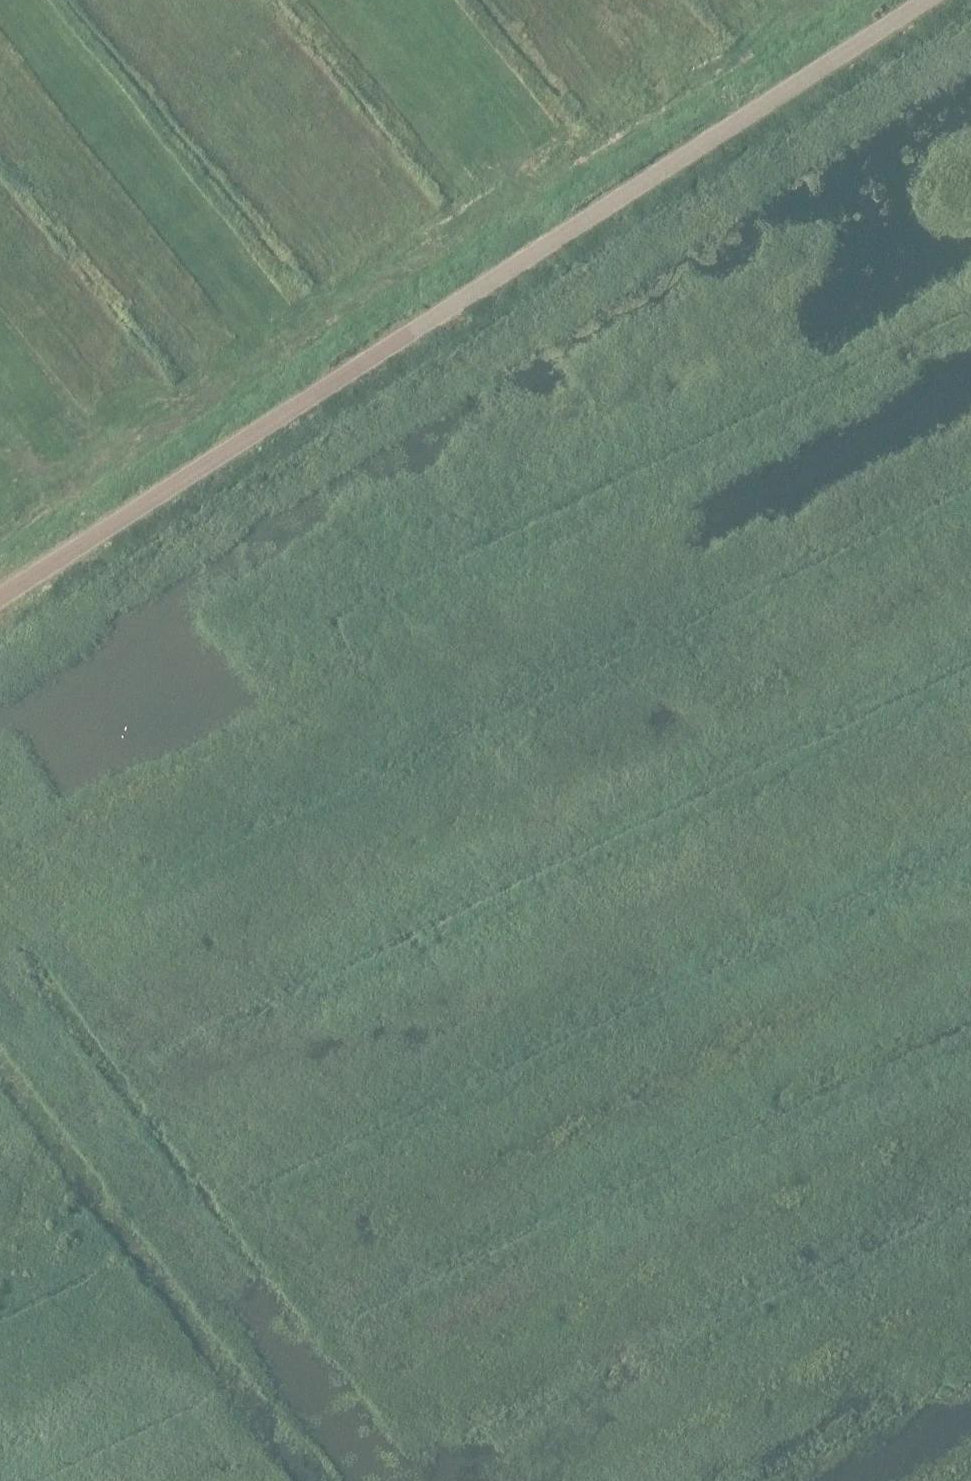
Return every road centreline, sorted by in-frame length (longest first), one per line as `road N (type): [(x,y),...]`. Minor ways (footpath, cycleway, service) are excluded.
road 1 (unclassified): [(926,0),(0,597)]

